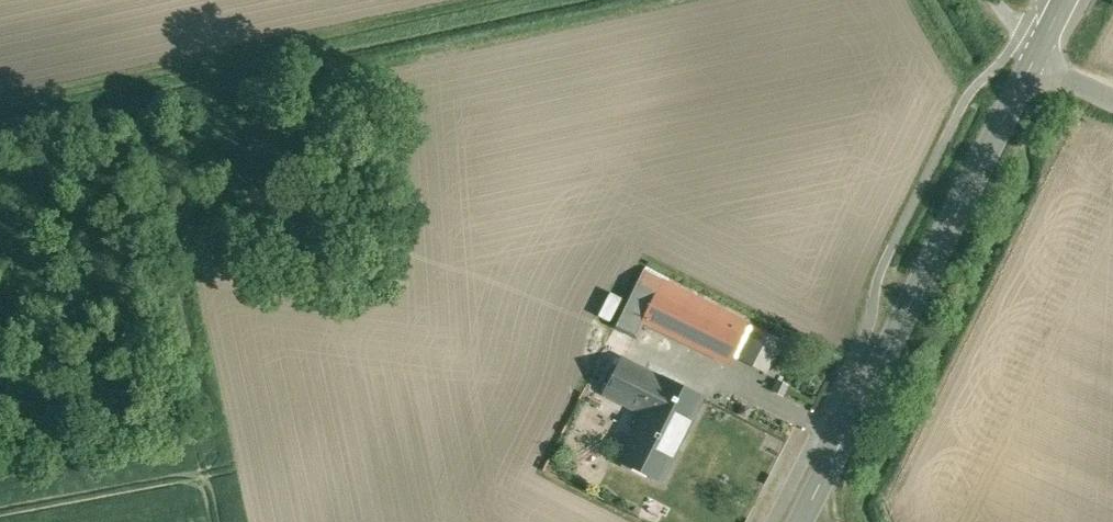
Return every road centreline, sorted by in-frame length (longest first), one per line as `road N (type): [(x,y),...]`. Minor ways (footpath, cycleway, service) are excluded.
road 1 (tertiary): [(1032,66),(804,521)]

